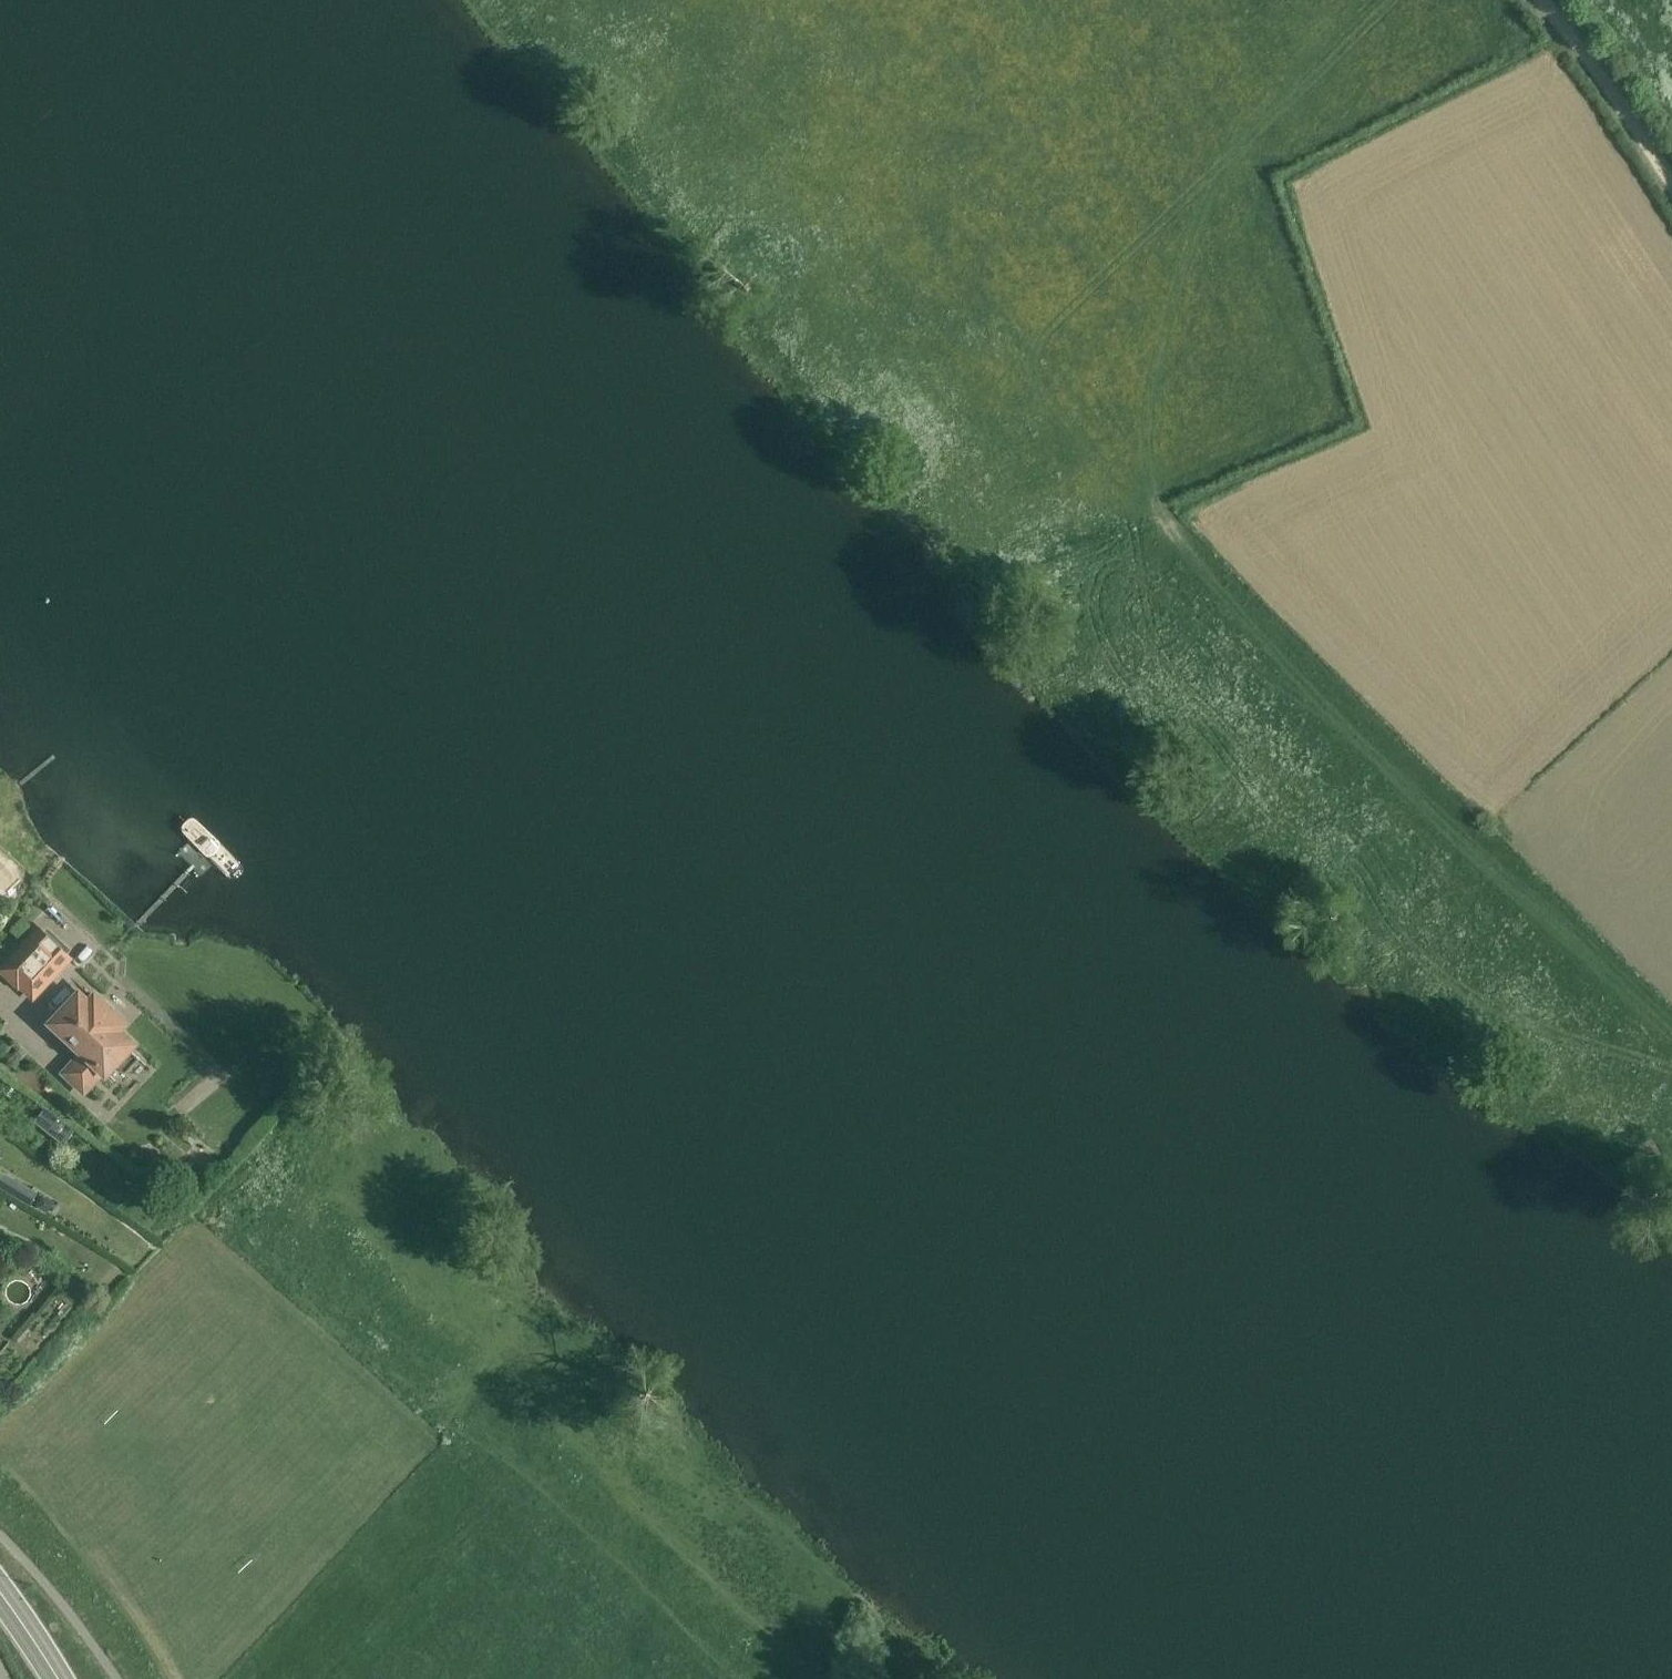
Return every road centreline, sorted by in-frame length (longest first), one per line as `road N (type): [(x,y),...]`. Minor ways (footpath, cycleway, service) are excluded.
road 1 (unclassified): [(1542,0),(1671,179)]

